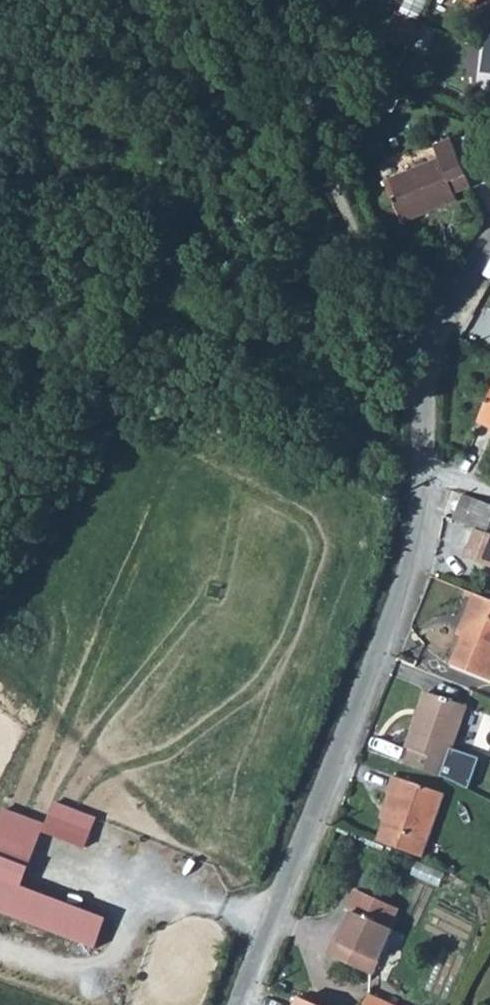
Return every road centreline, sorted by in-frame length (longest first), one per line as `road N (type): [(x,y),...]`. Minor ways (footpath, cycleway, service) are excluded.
road 1 (residential): [(236,1004),(416,539),(423,374),(434,324),(489,241)]

